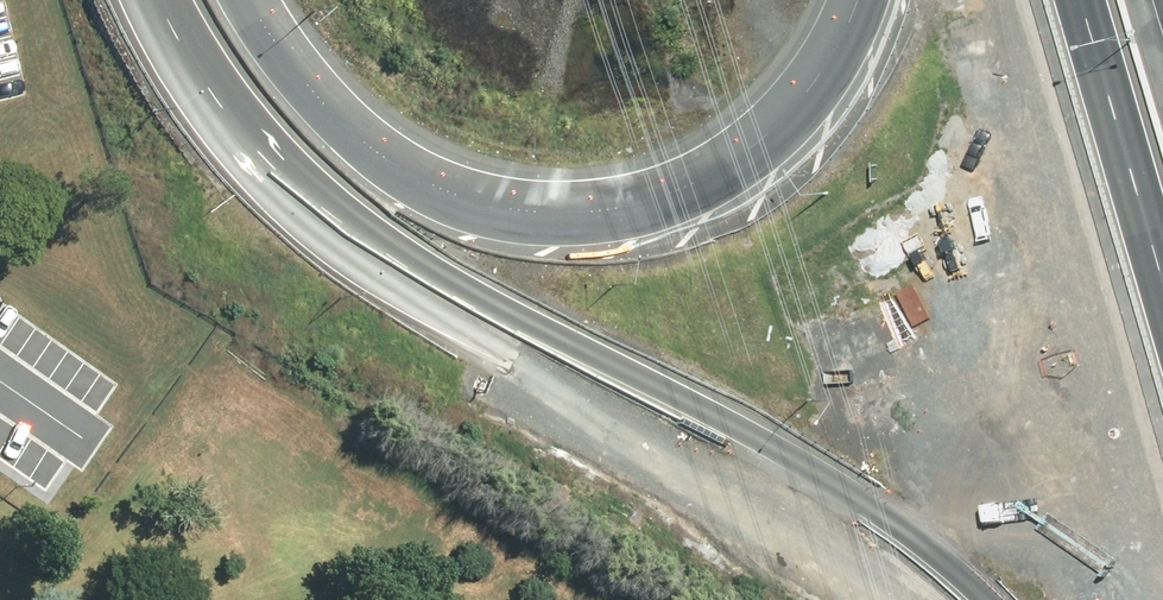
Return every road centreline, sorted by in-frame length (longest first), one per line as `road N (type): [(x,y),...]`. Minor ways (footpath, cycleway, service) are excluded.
road 1 (motorway): [(982,599),(916,543),(782,465),(440,299),(362,249),(245,137),(197,77),(155,0)]
road 2 (motorway): [(253,0),(295,66),(345,120),(432,186),(542,213),(643,205),(735,163),(822,79),(859,0)]
road 3 (motorway): [(1162,316),(1070,0)]

